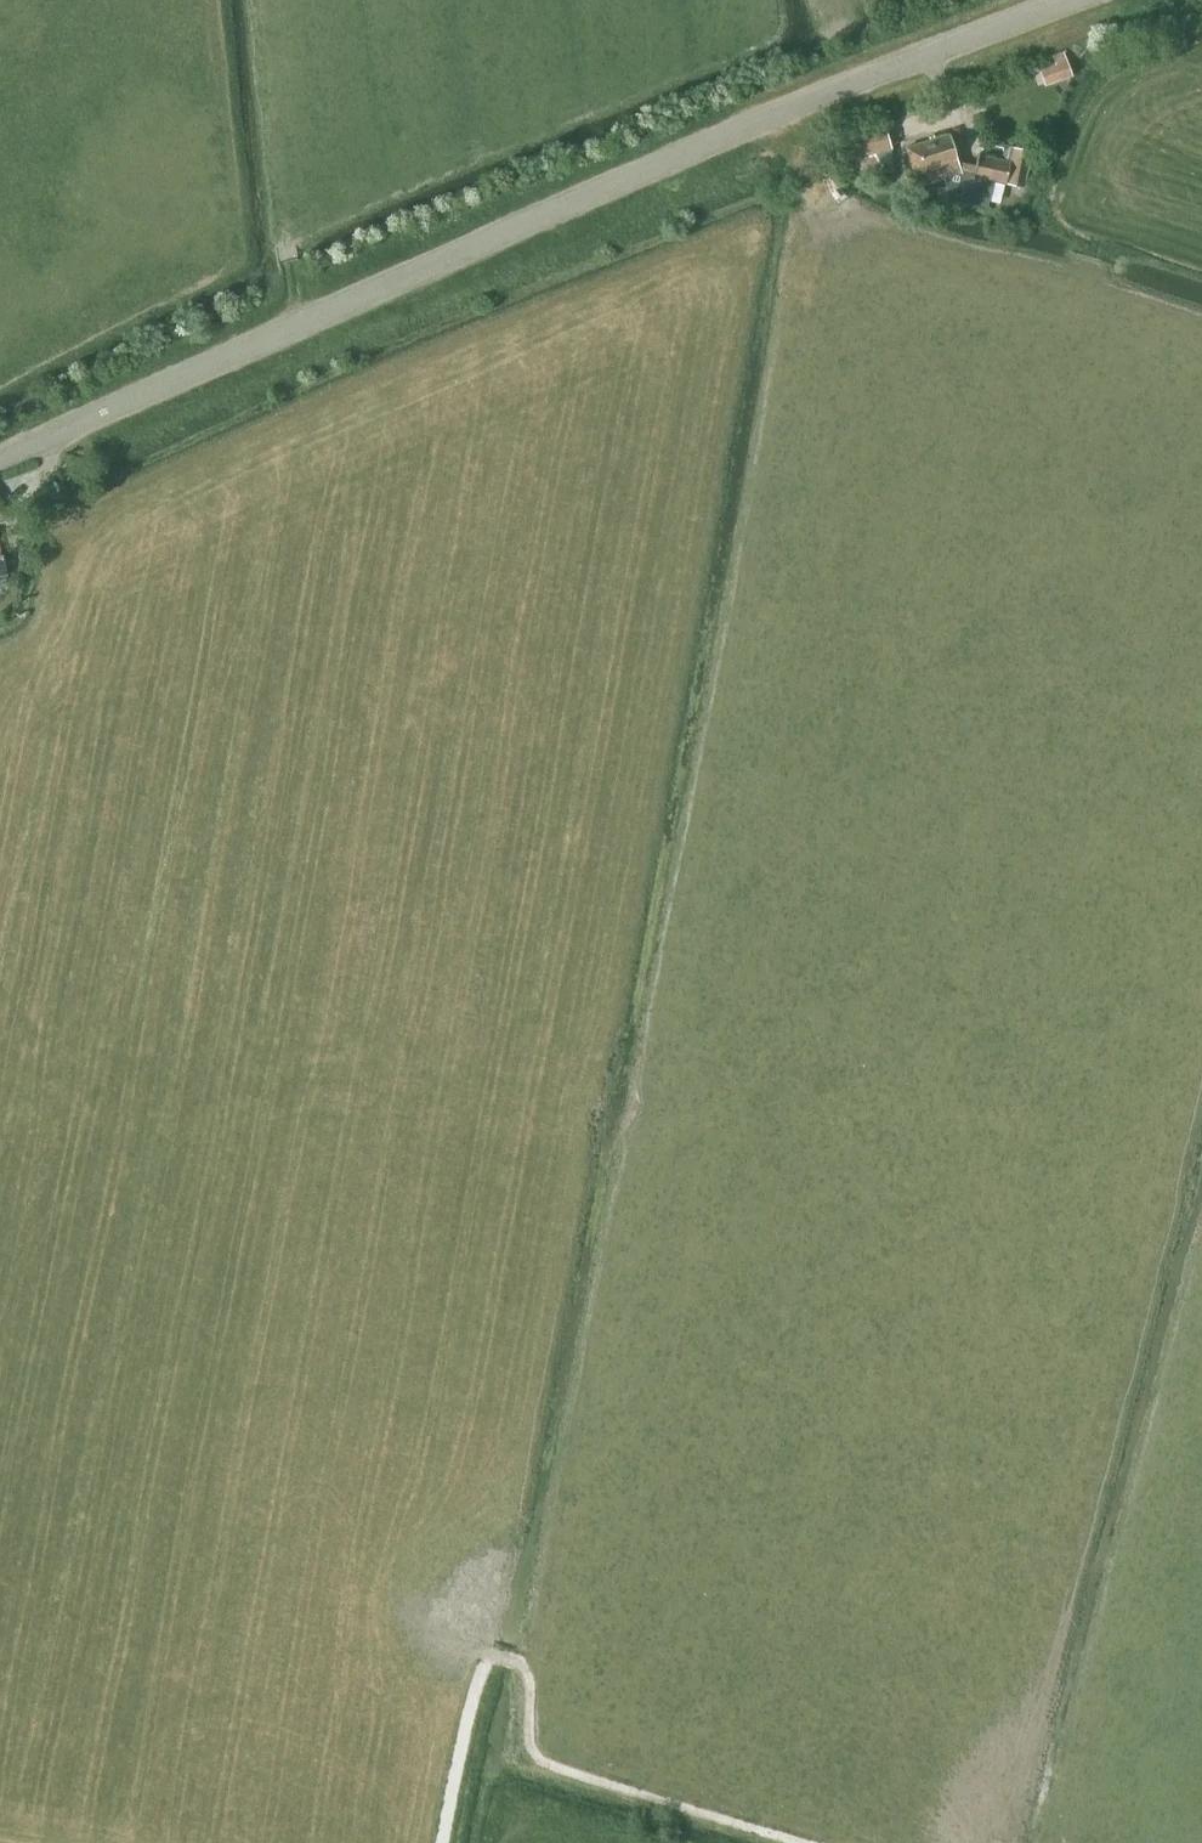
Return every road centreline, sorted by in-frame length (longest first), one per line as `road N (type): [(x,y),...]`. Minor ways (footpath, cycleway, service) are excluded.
road 1 (tertiary): [(0,459),(807,102),(1073,0)]
road 2 (track): [(442,1842),(471,1704),(487,1662),(501,1655),(516,1659),(527,1676),(529,1747),(539,1760),(795,1842)]

